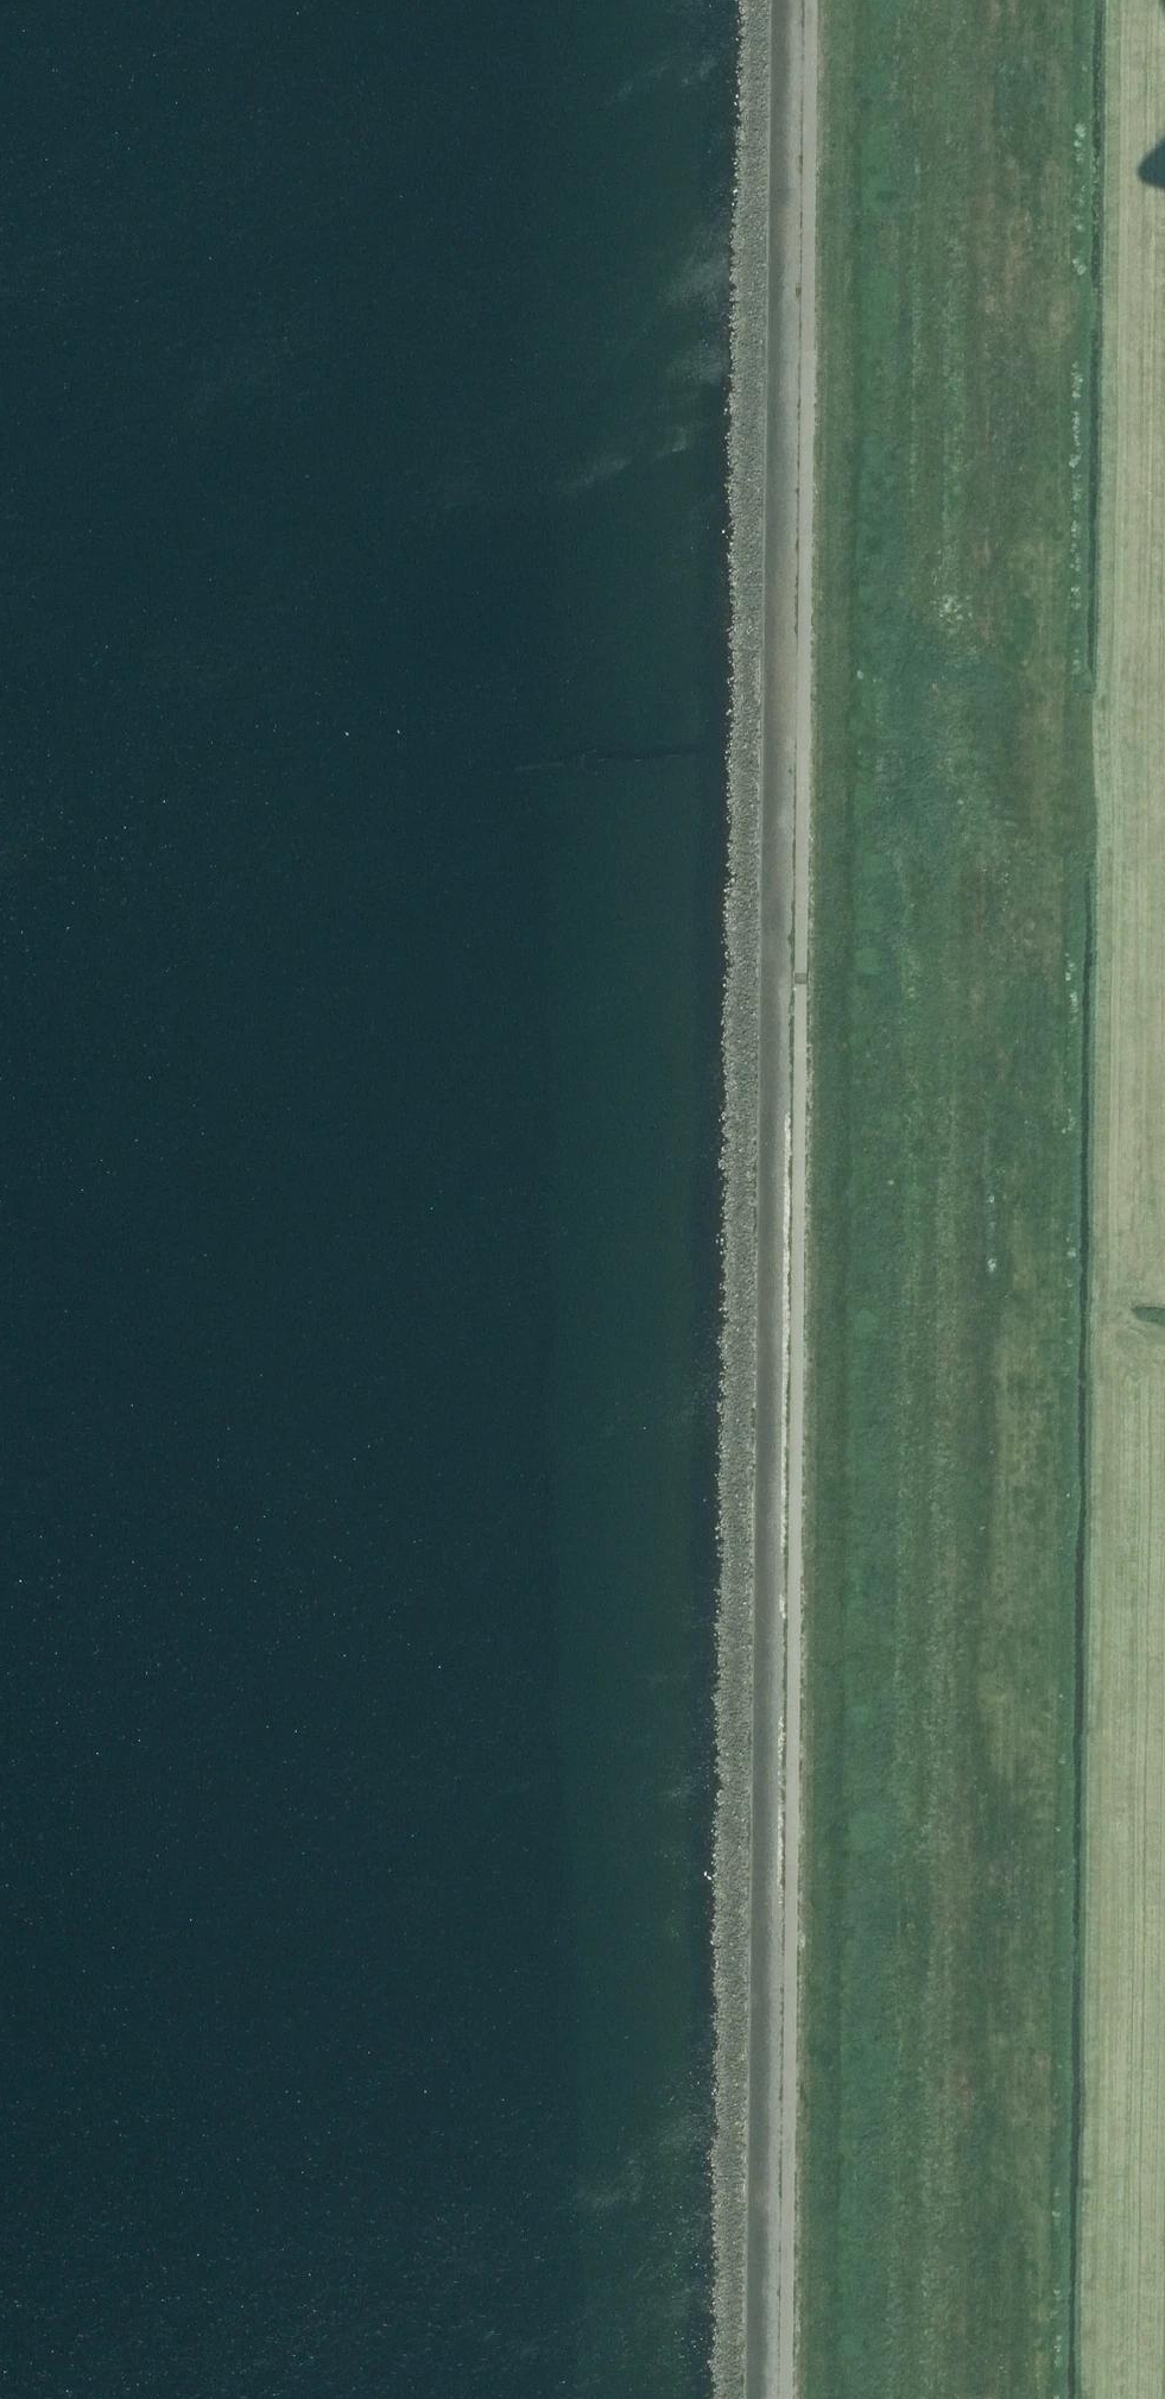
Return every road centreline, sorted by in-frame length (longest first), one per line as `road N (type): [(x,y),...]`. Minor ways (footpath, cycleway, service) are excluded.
road 1 (unclassified): [(785,2398),(811,0)]

